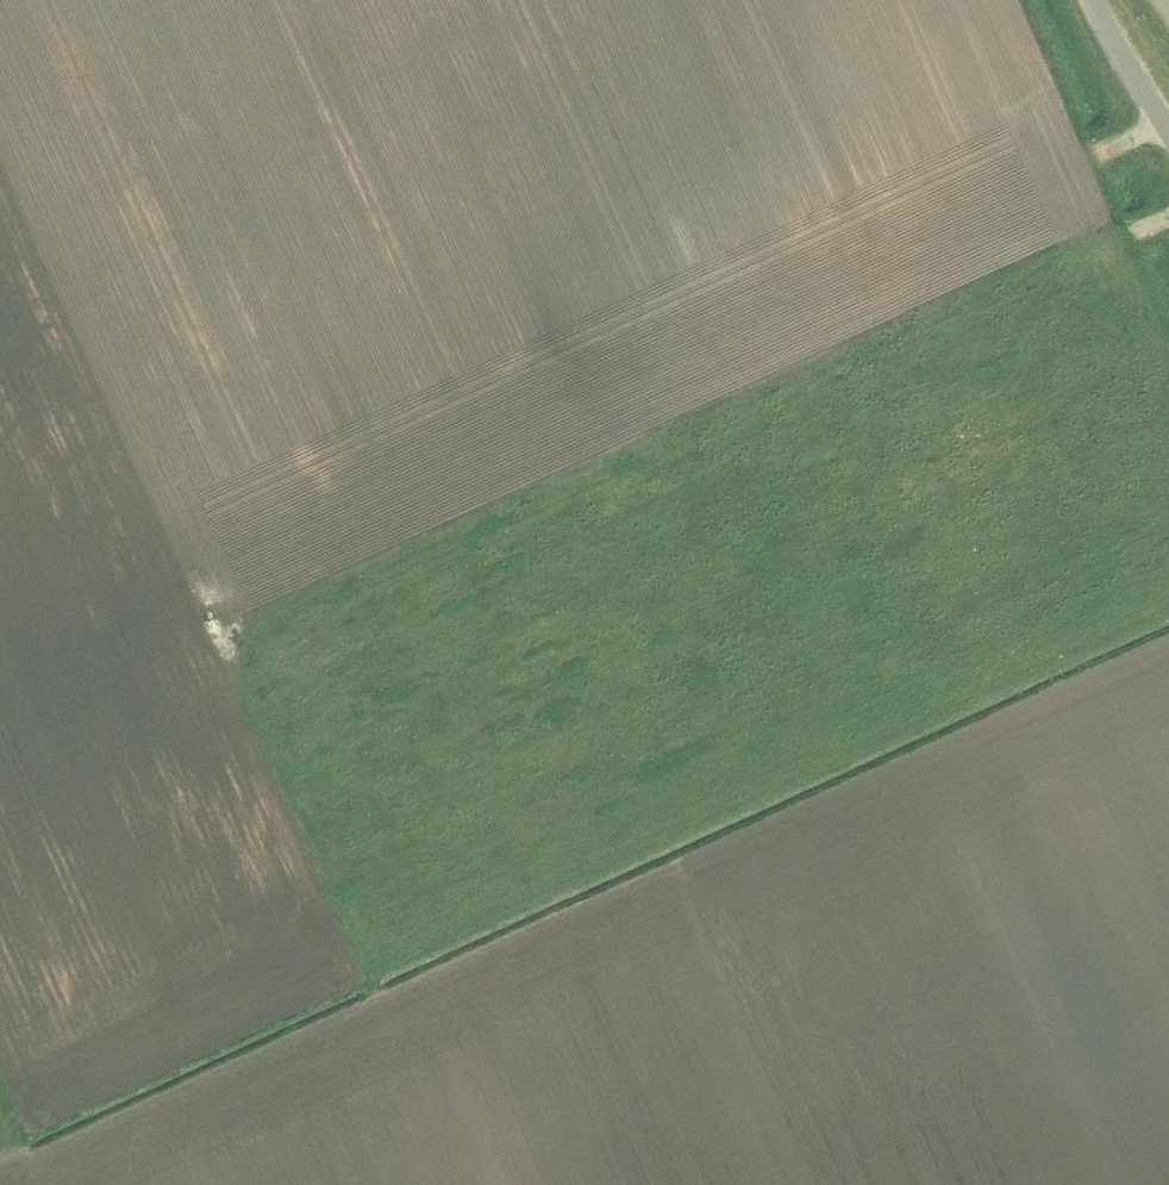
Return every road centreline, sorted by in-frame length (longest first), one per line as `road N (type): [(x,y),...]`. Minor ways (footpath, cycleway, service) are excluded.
road 1 (unclassified): [(1168,129),(1096,0)]

